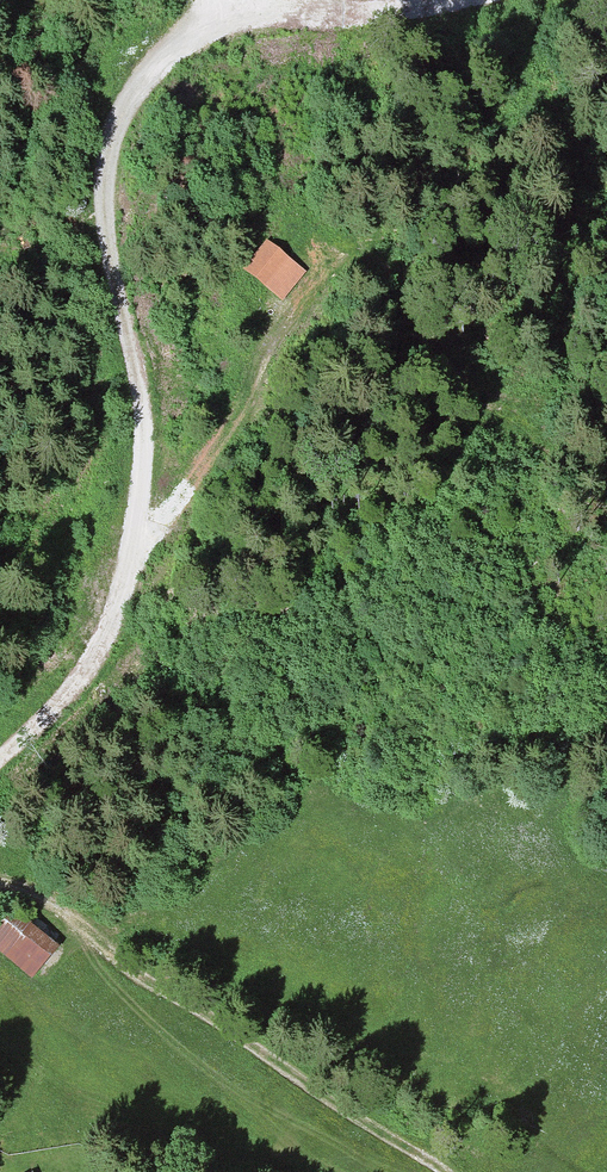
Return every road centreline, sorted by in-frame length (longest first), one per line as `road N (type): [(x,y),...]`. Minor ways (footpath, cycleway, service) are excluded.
road 1 (track): [(209,0),(198,27),(127,103),(107,153),(107,230),(144,434),(118,606),(80,678),(0,762)]
road 2 (track): [(0,886),(45,904),(444,1171)]
road 3 (track): [(128,556),(197,474),(325,266)]
road 4 (track): [(209,6),(345,13),(449,0)]

